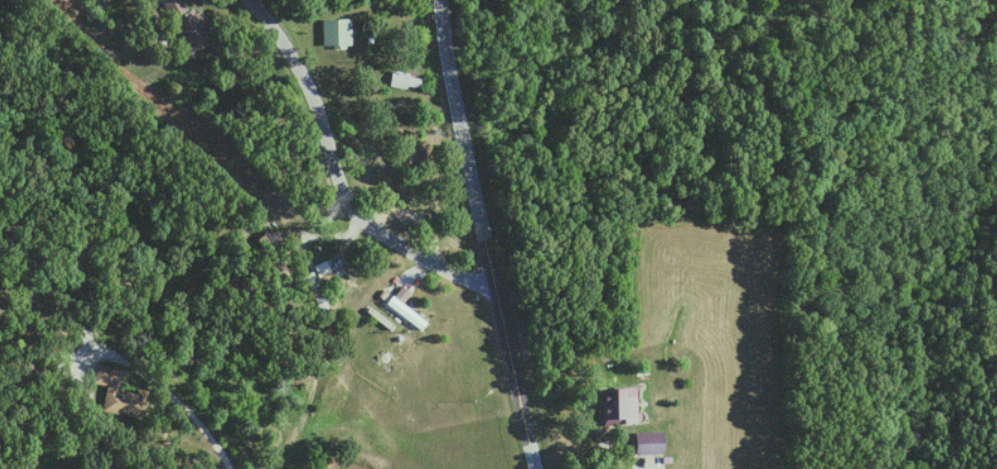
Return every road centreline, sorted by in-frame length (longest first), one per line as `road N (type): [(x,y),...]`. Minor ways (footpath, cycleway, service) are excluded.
road 1 (secondary): [(533,468),(437,40),(435,0)]
road 2 (residential): [(491,290),(456,281),(355,220),(334,187),(315,113),(243,0)]
road 3 (residential): [(74,358),(93,348),(114,351),(149,374),(231,468)]

